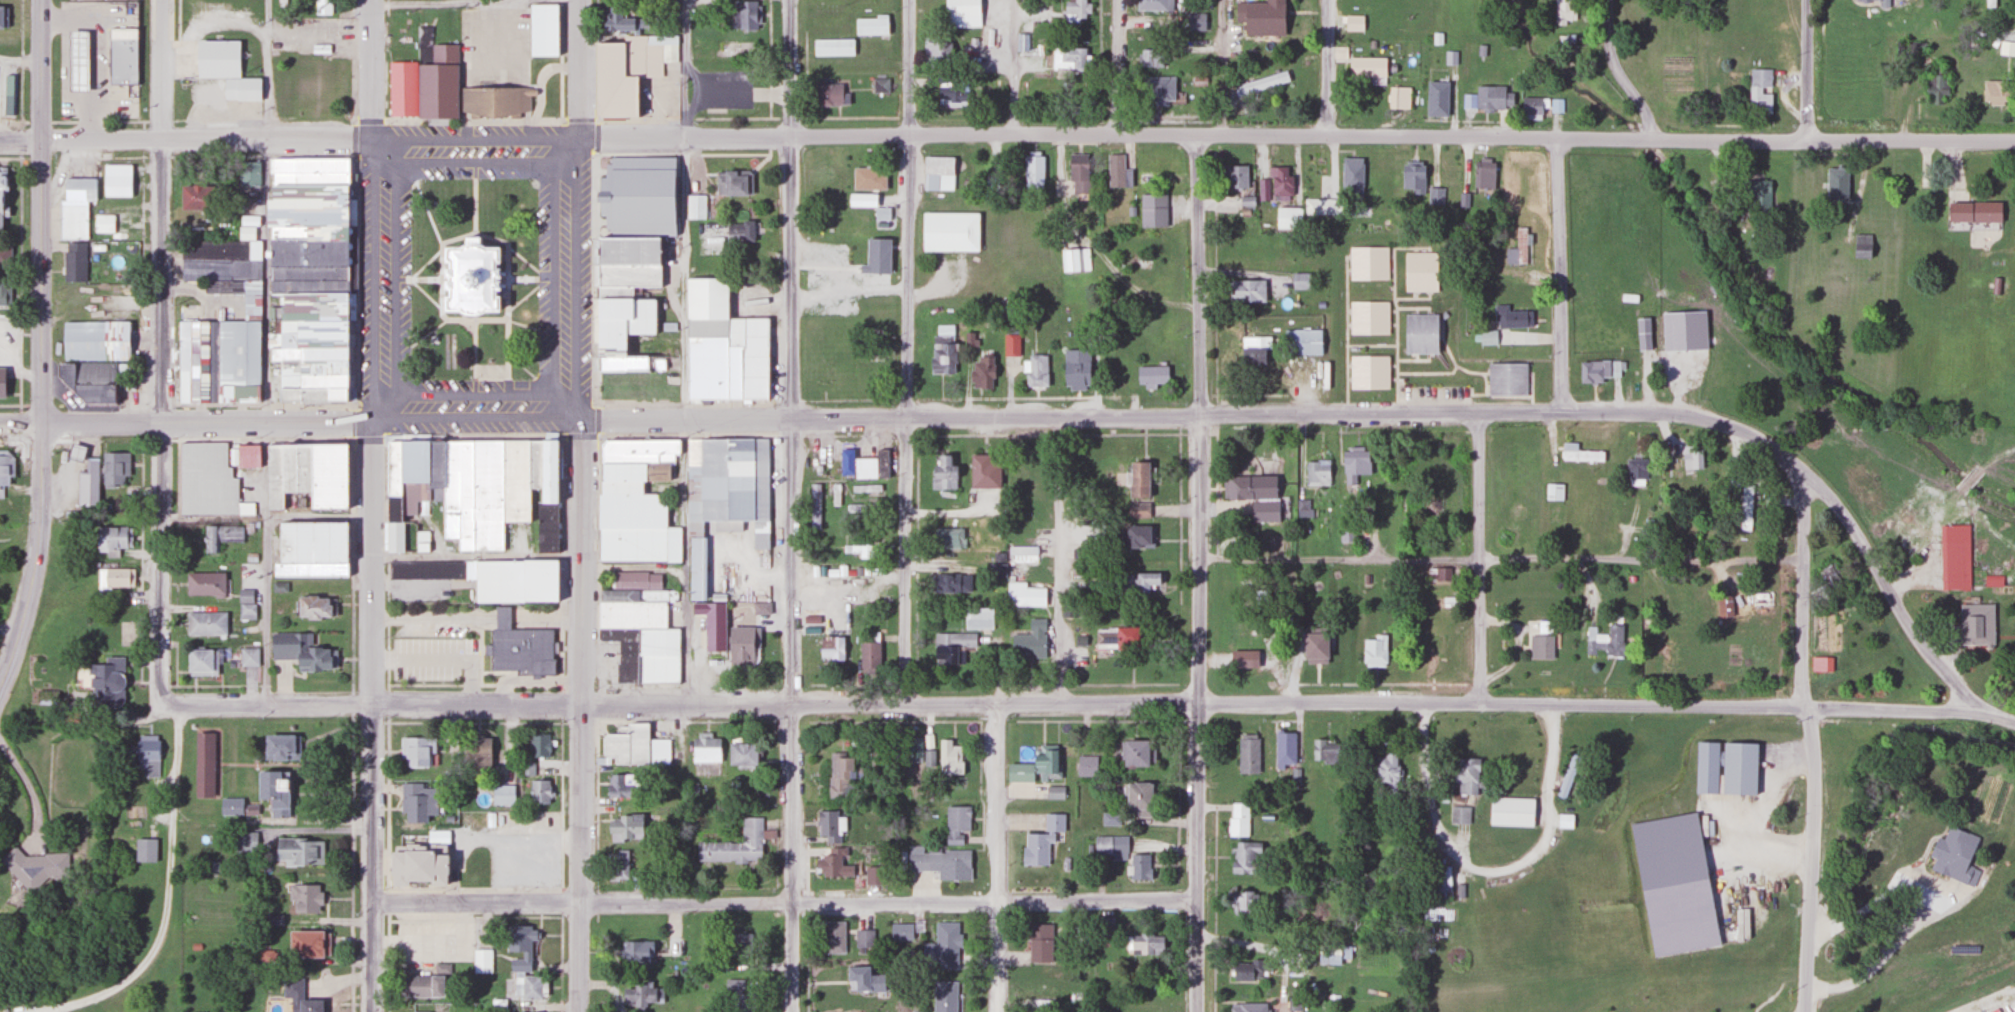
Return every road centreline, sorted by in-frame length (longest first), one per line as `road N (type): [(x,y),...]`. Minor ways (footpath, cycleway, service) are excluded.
road 1 (residential): [(2014,140),(372,137)]
road 2 (residential): [(1972,713),(1903,623),(1826,492),(1760,441),(1700,417),(579,419)]
road 3 (residential): [(1804,709),(372,705)]
road 4 (residential): [(1199,1011),(1198,135)]
road 5 (residential): [(374,1011),(372,137)]
road 6 (residential): [(792,1011),(790,138)]
road 7 (residential): [(1199,902),(374,904)]
road 8 (secondary): [(579,1011),(579,419)]
road 9 (residential): [(905,706),(911,135)]
road 10 (residential): [(372,137),(0,139)]
road 11 (residential): [(998,1011),(999,706)]
road 12 (residential): [(1807,1011),(1813,768),(1804,709)]
road 13 (residential): [(1479,706),(1479,416)]
road 14 (residential): [(163,137),(162,421)]
road 15 (residential): [(579,419),(579,135)]
road 16 (primary): [(41,422),(40,139)]
road 17 (residential): [(1562,414),(1557,139)]
road 18 (primary): [(0,686),(35,564),(41,422)]
road 19 (residential): [(1804,709),(1805,473)]
road 20 (residential): [(162,421),(159,650)]
road 21 (secondary): [(373,420),(162,421)]
road 22 (secondary): [(579,419),(373,420)]
road 23 (residential): [(180,705),(372,705)]
road 24 (residential): [(1804,709),(1972,713)]
road 25 (residential): [(1654,139),(1616,64),(1611,0)]
road 26 (primary): [(40,139),(41,0)]
road 27 (residential): [(790,138),(789,0)]
road 28 (residential): [(1808,138),(1809,0)]
road 29 (residential): [(163,137),(162,0)]
road 30 (residential): [(372,137),(372,0)]
road 31 (residential): [(1328,136),(1329,0)]
road 32 (residential): [(1117,135),(1119,0)]
road 33 (residential): [(579,135),(579,0)]
road 34 (residential): [(911,135),(911,0)]
road 35 (secondary): [(162,421),(41,422)]

